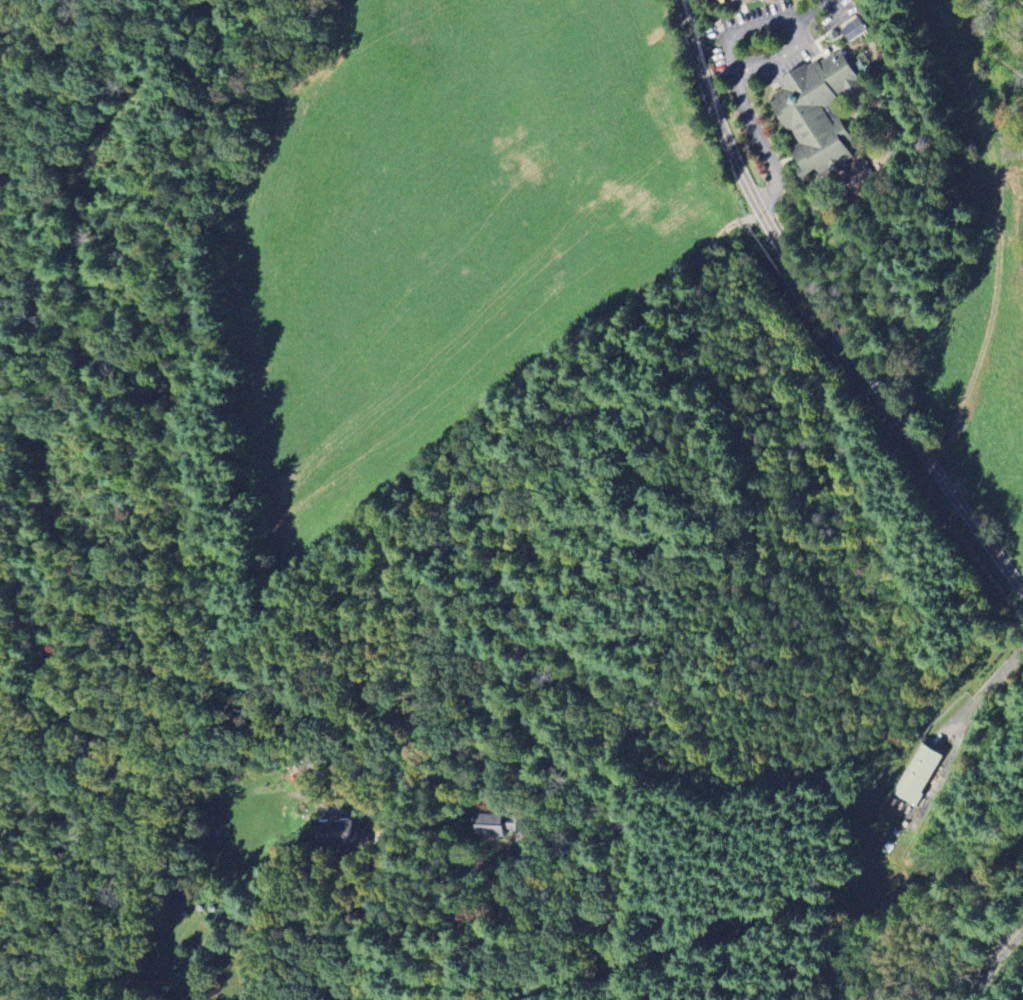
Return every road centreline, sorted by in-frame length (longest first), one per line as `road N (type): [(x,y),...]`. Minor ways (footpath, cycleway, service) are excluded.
road 1 (tertiary): [(682,0),(716,119),(782,253),(1022,589)]

